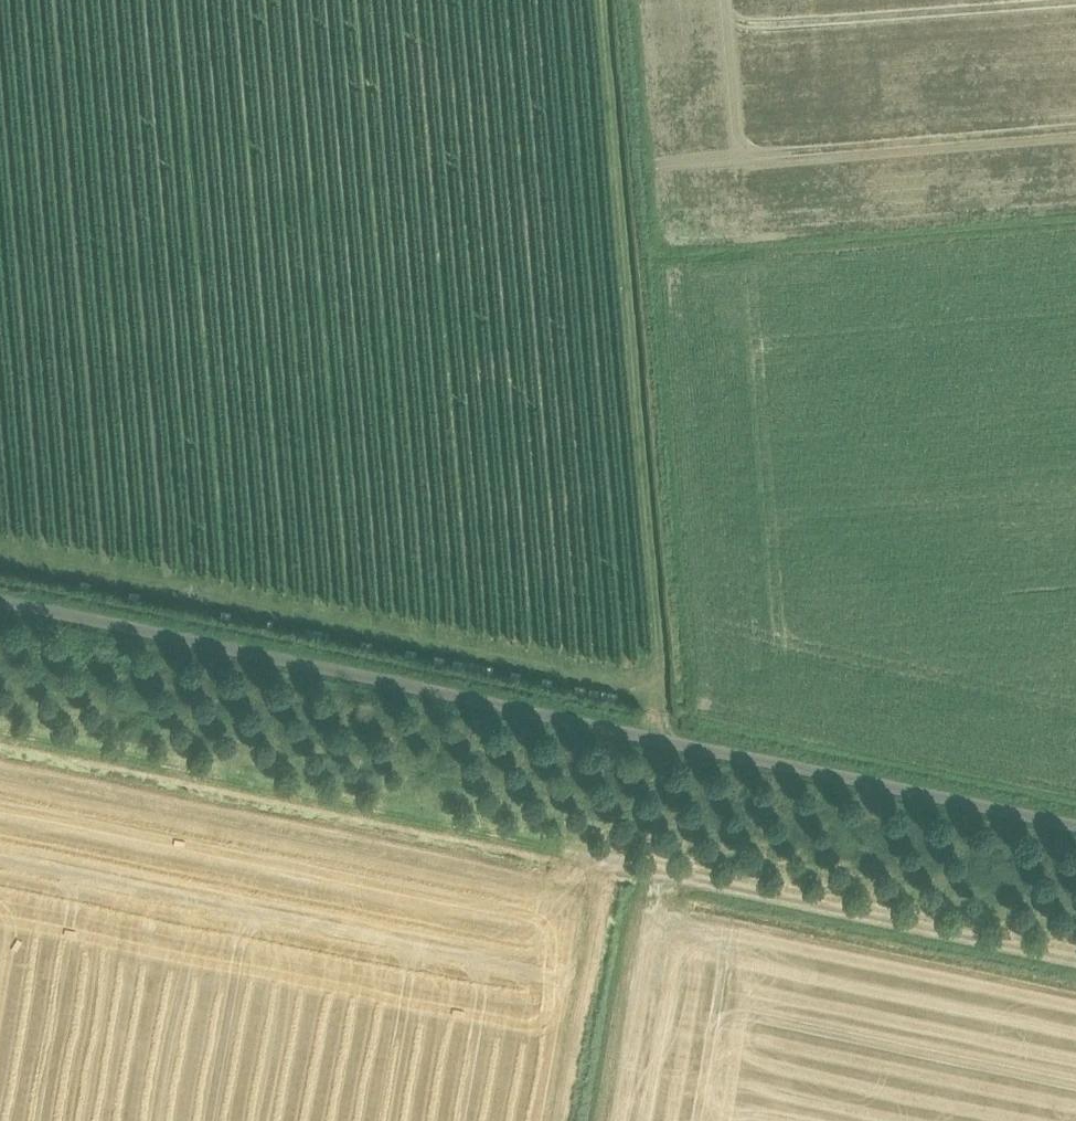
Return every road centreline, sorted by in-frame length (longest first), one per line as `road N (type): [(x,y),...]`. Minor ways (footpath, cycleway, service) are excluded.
road 1 (track): [(1075,827),(0,603)]
road 2 (track): [(1075,958),(0,734)]

